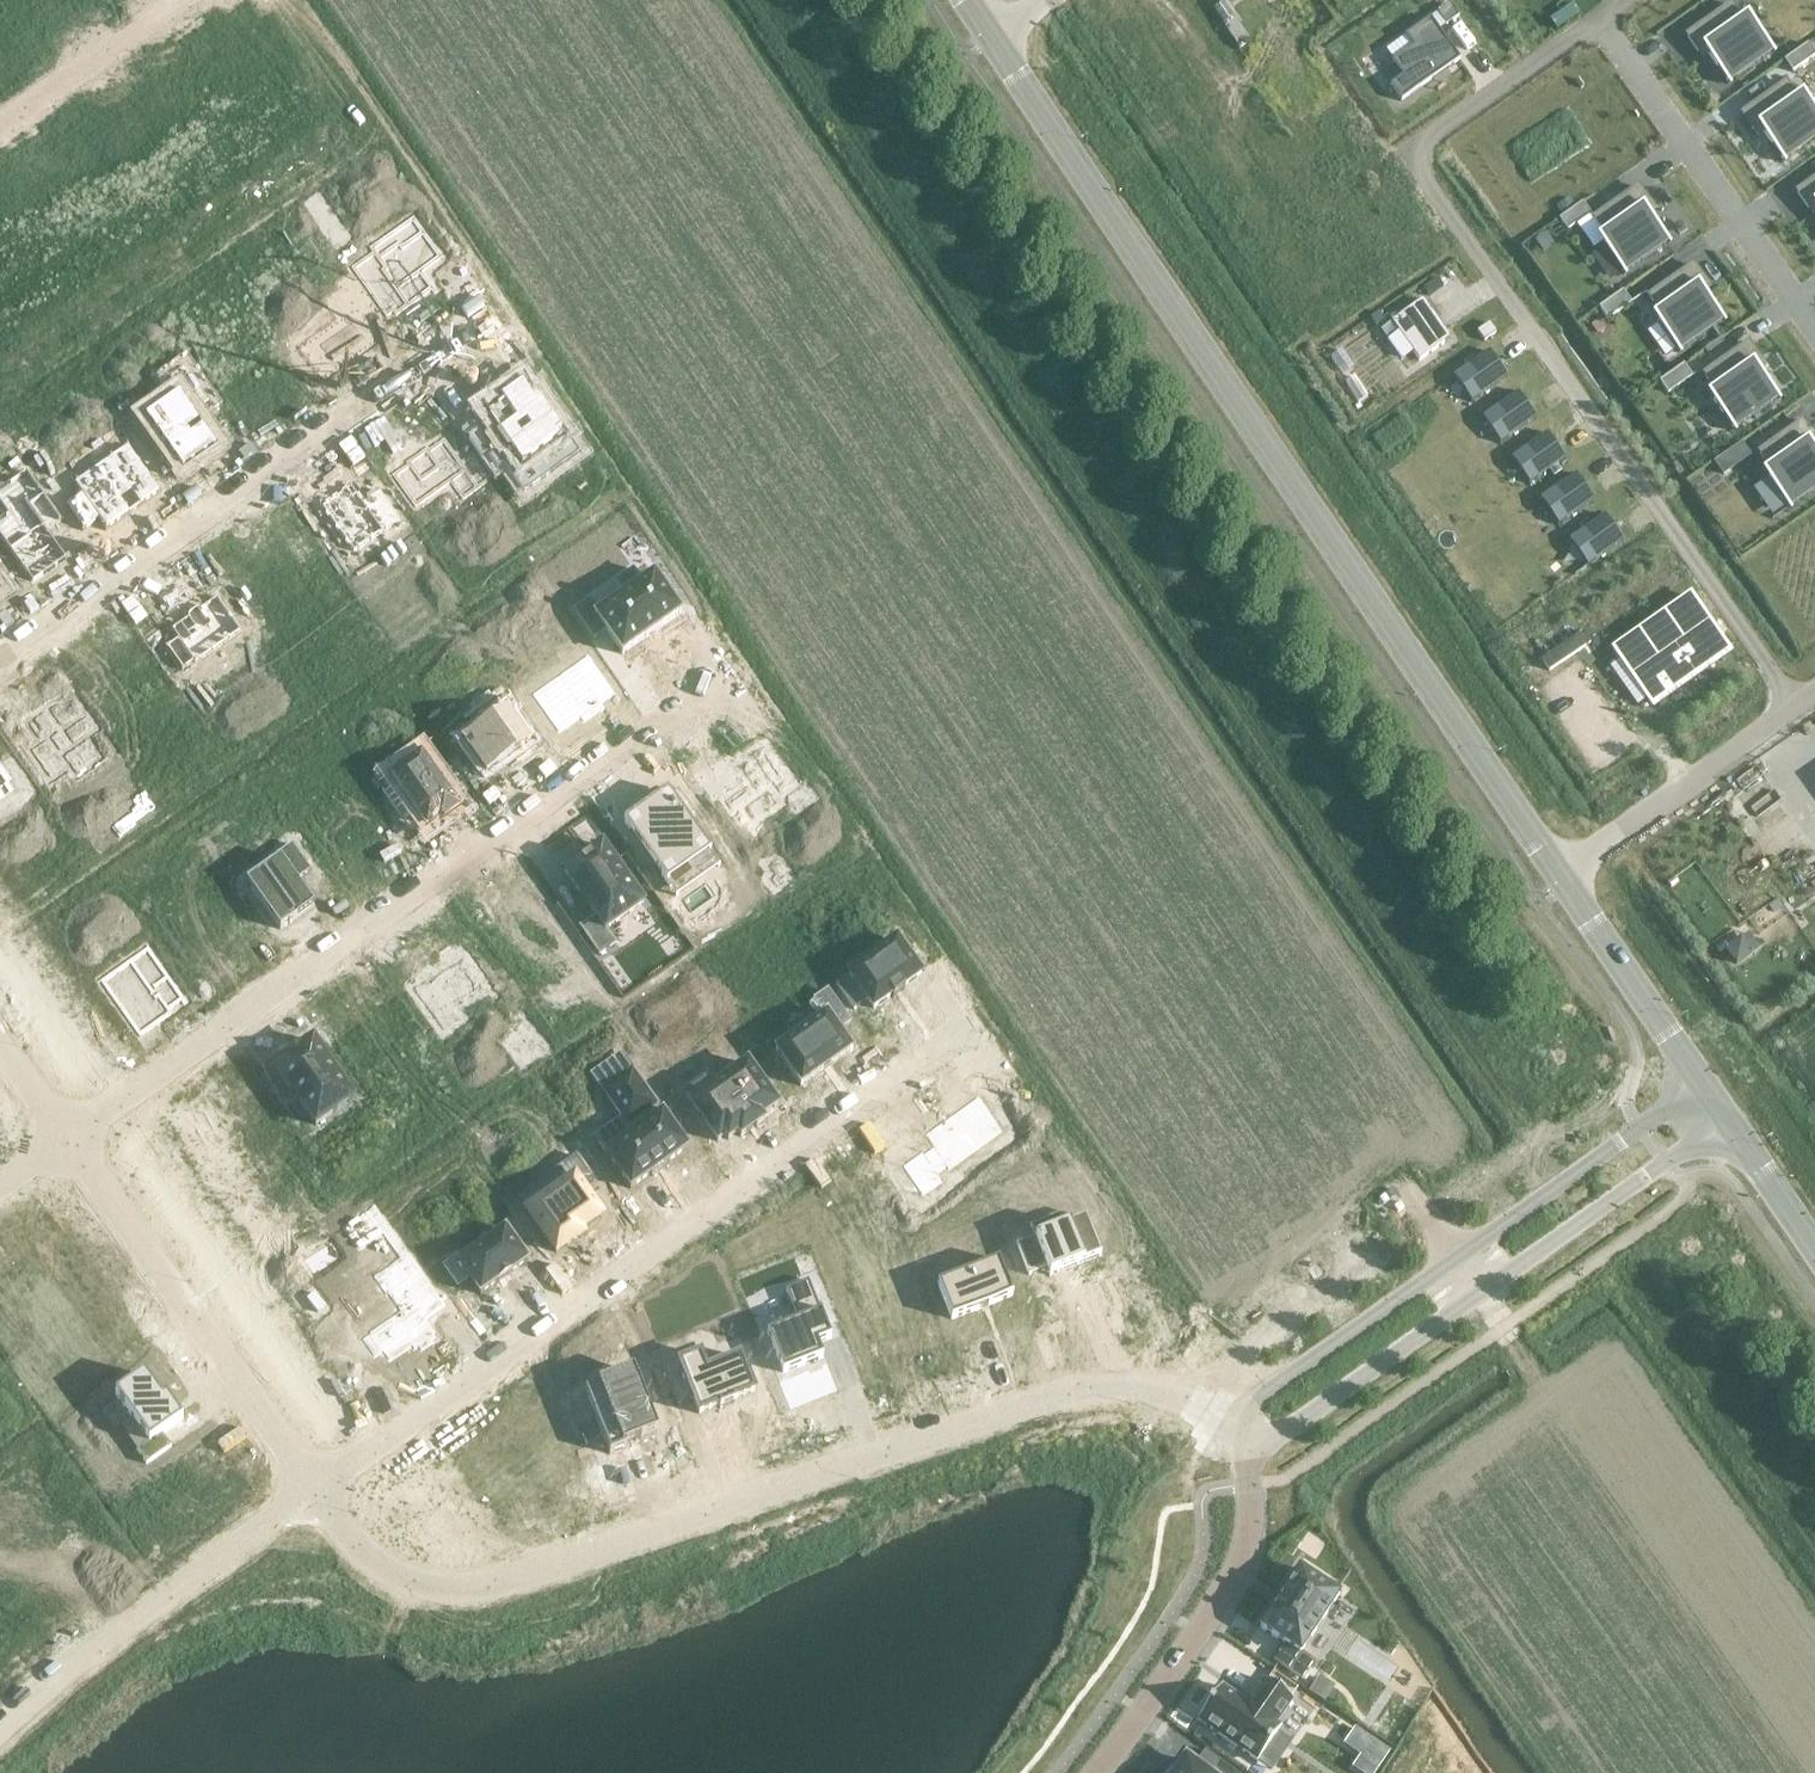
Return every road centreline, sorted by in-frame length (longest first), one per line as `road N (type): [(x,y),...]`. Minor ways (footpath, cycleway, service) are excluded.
road 1 (tertiary): [(1558,875),(990,35)]
road 2 (residential): [(314,1496),(368,1557),(413,1581),(451,1588),(501,1581),(1020,1407),(1100,1388),(1195,1400),(1233,1419)]
road 3 (residential): [(1796,706),(1410,149),(1599,17)]
road 4 (residential): [(960,1045),(314,1496)]
road 5 (residential): [(687,696),(65,1133)]
road 6 (residential): [(461,335),(0,656)]
road 7 (residential): [(1253,1452),(1680,1152)]
road 8 (residential): [(1651,1115),(1233,1419)]
road 9 (residential): [(65,1133),(314,1496)]
road 10 (residential): [(0,1729),(98,1645),(314,1496)]
road 11 (residential): [(1814,326),(1599,17)]
road 12 (residential): [(1098,1772),(1233,1575),(1247,1539),(1253,1452)]
road 13 (residential): [(1796,706),(1558,875)]
road 14 (tertiary): [(1676,1045),(1558,875)]
road 15 (residential): [(165,0),(0,118)]
road 16 (tertiary): [(1749,1149),(1773,1112),(1768,1068),(1748,1046),(1720,1035),(1676,1045)]

